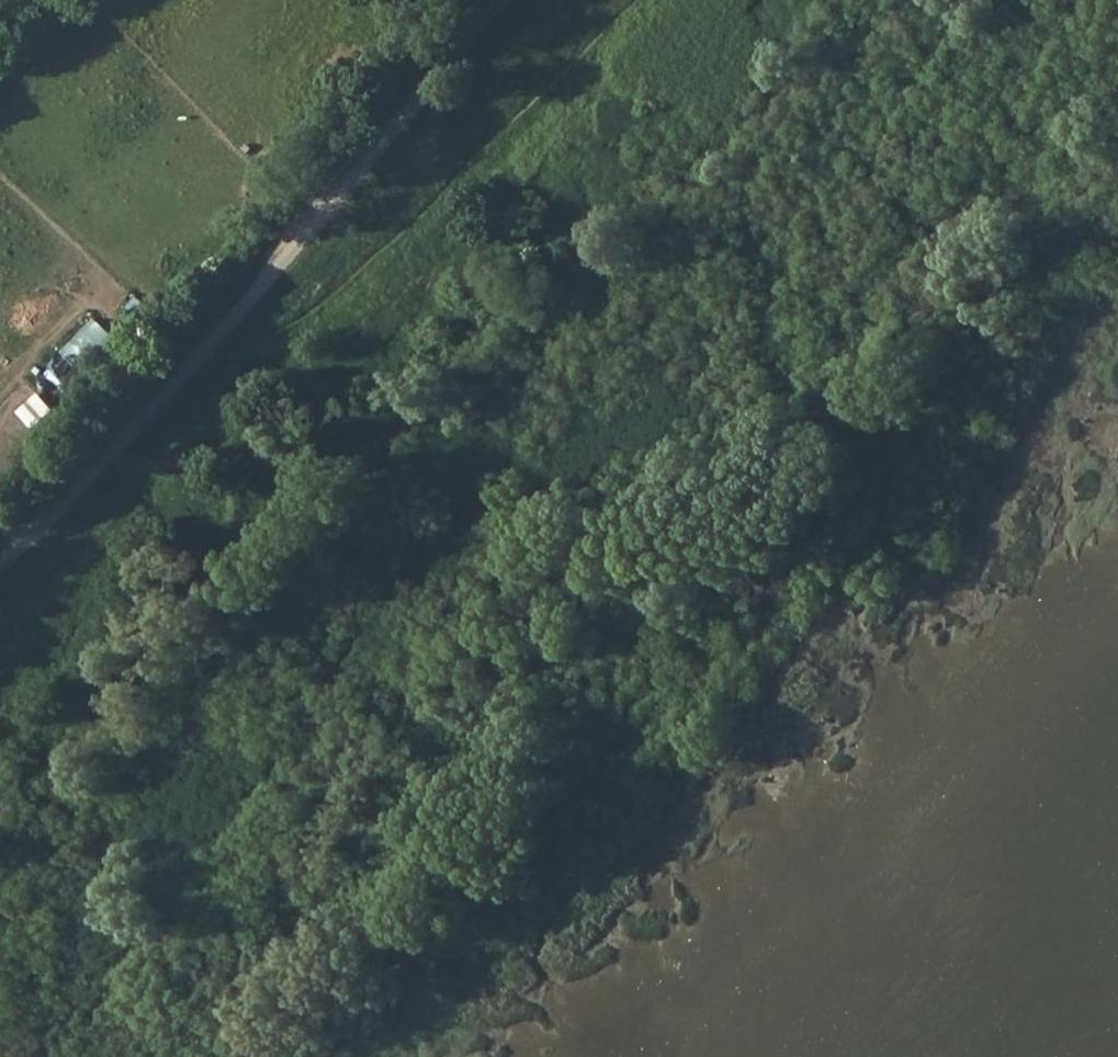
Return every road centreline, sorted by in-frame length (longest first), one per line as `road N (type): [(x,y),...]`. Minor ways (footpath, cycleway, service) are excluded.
road 1 (track): [(0,567),(502,0)]

